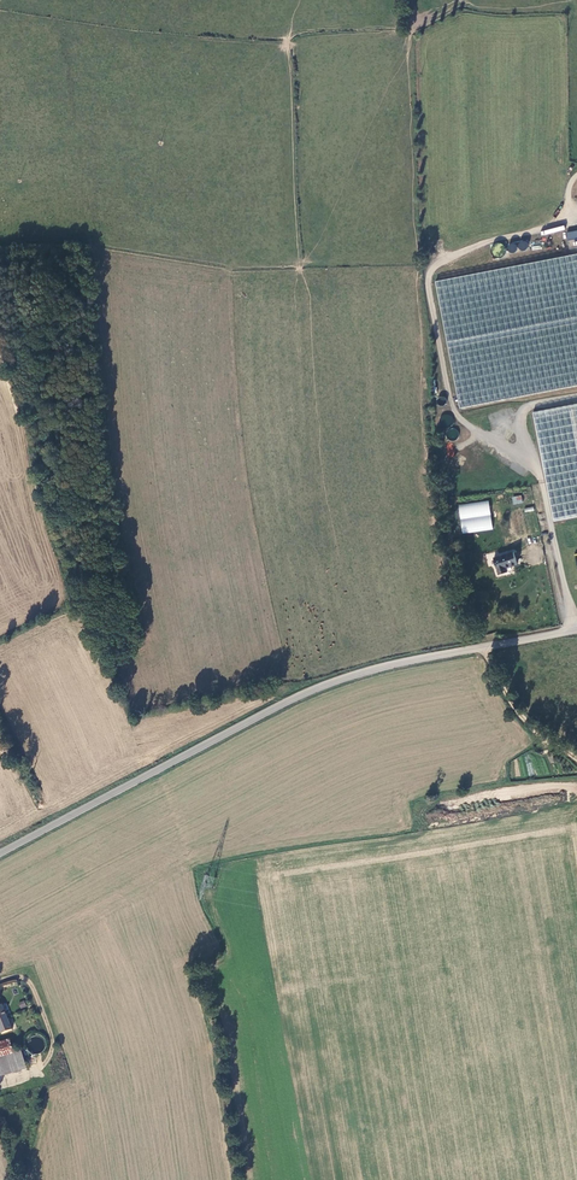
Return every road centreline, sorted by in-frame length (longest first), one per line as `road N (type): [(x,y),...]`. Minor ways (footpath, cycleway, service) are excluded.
road 1 (tertiary): [(576,629),(393,664),(318,687),(0,853)]

